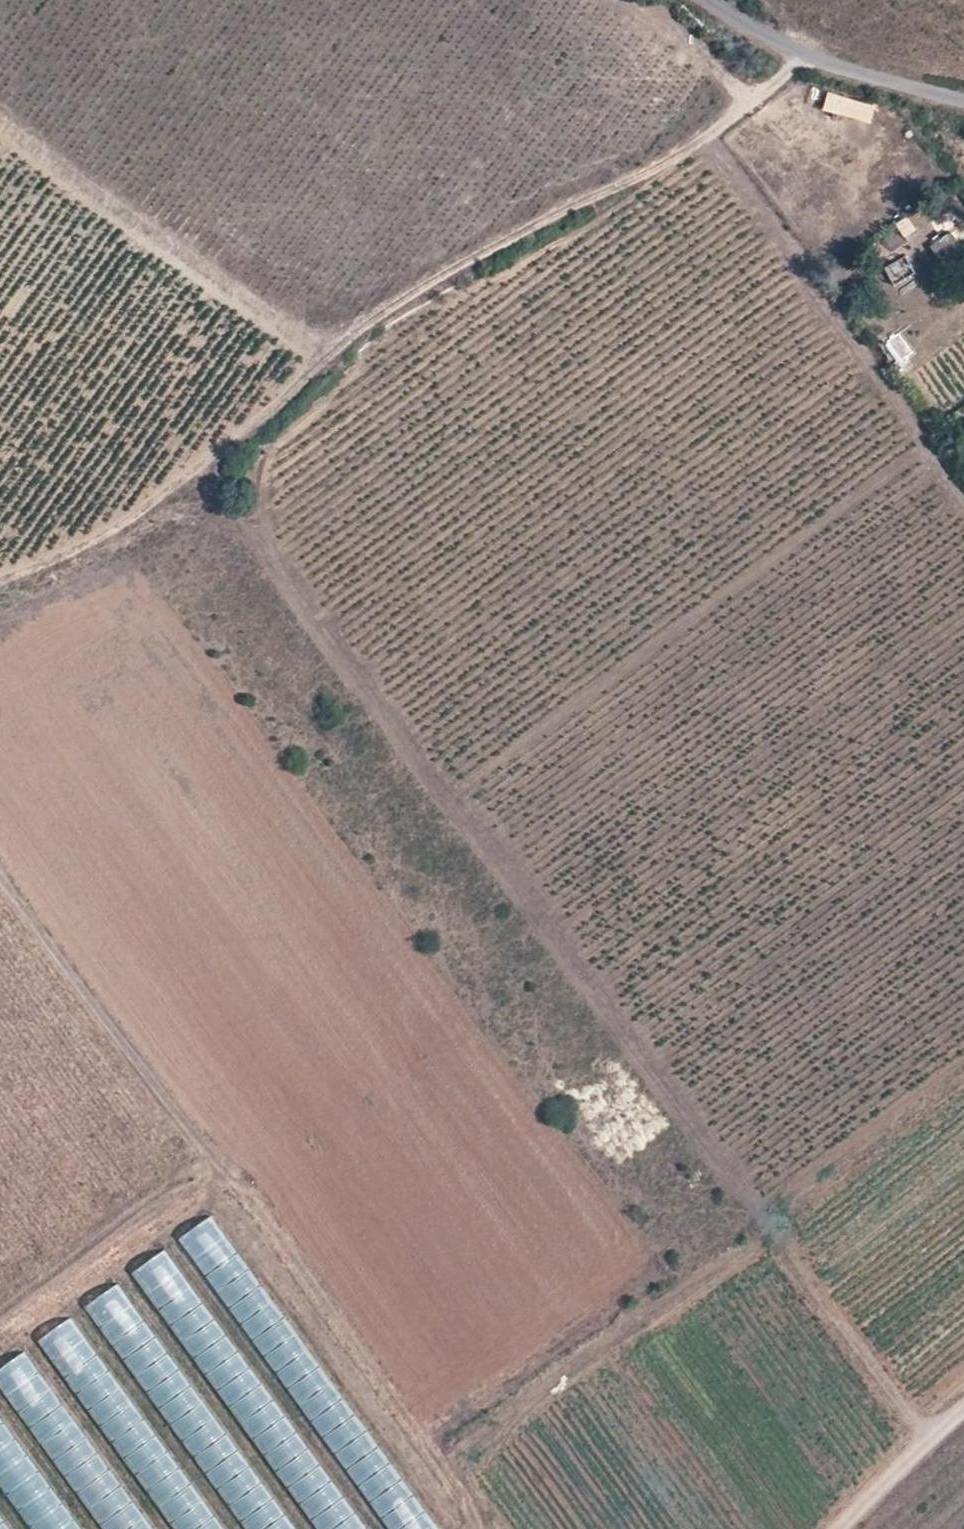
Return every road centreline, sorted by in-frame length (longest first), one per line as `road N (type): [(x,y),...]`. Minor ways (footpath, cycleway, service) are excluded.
road 1 (unclassified): [(963,99),(823,62),(708,0)]
road 2 (unclassified): [(838,1528),(887,1472),(963,1405)]

